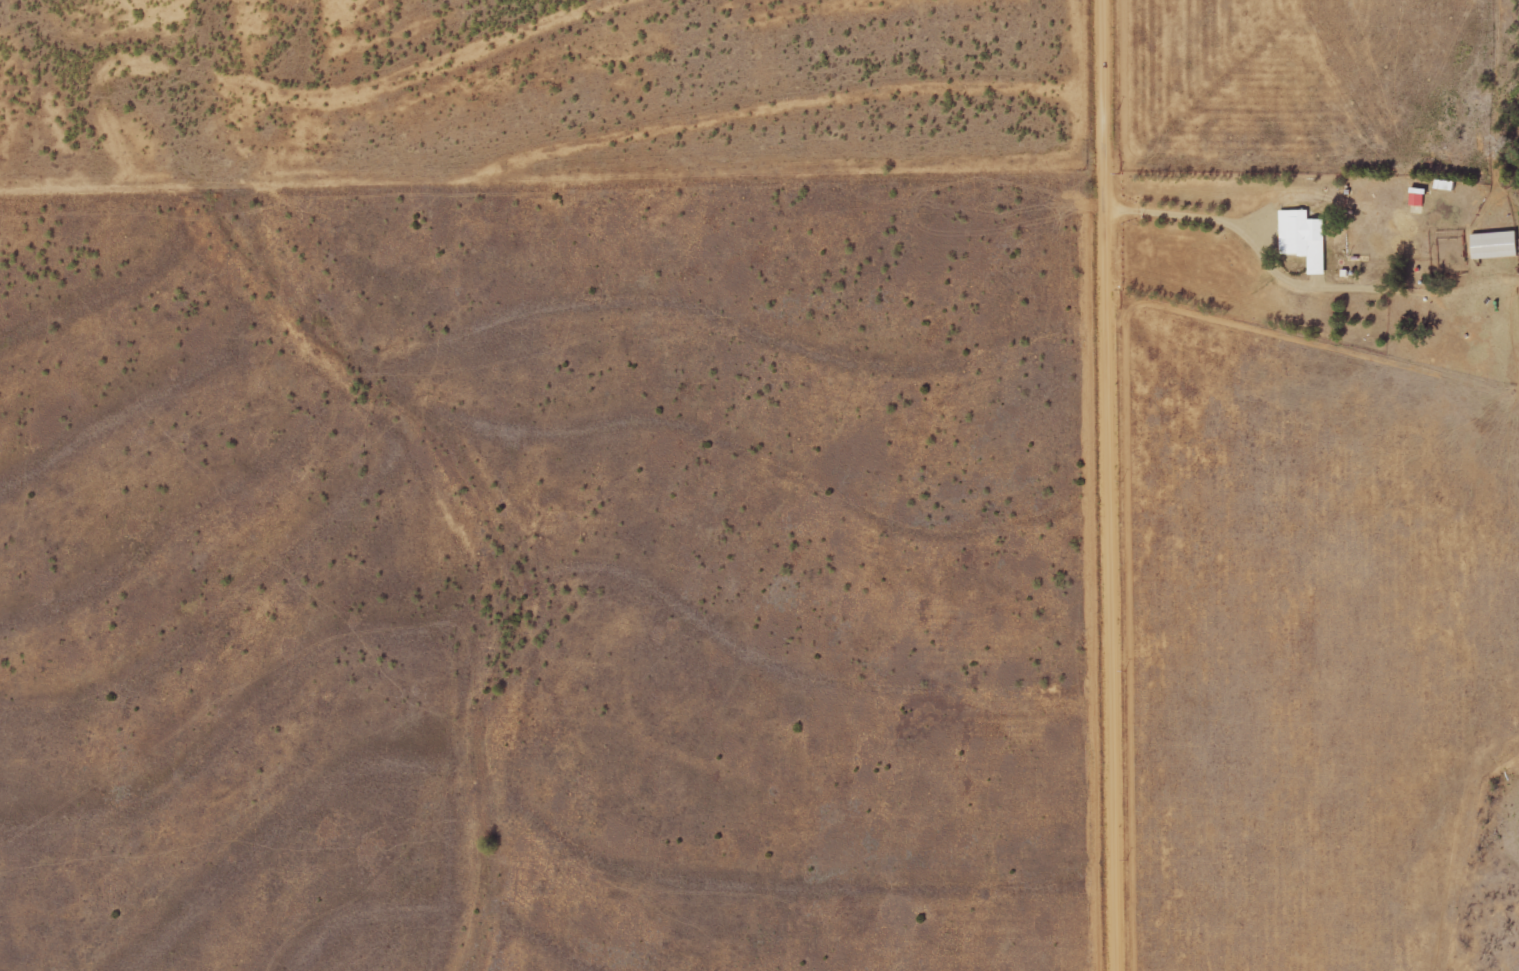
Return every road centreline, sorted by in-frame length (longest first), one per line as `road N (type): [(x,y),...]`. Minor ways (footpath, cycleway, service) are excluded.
road 1 (residential): [(1116,970),(1104,0)]

